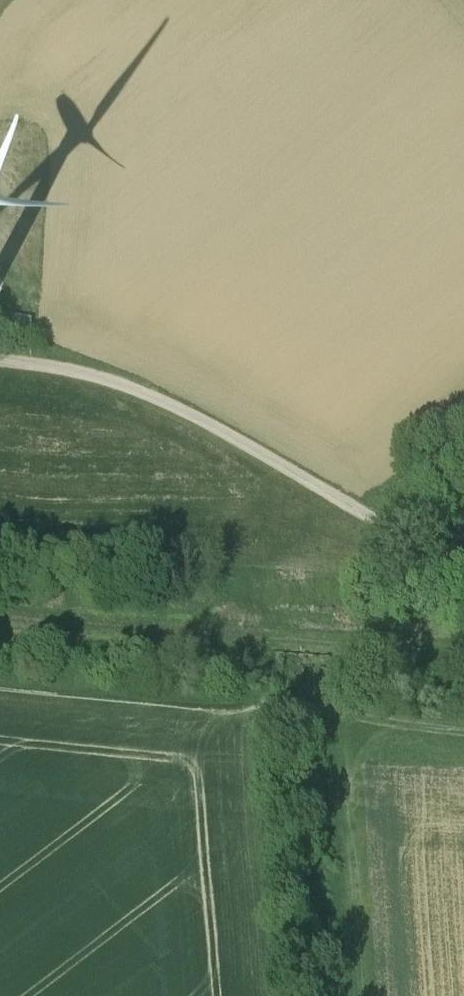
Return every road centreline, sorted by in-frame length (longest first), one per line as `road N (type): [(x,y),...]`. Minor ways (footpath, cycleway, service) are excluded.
road 1 (track): [(463,569),(164,404),(97,380),(0,362)]

